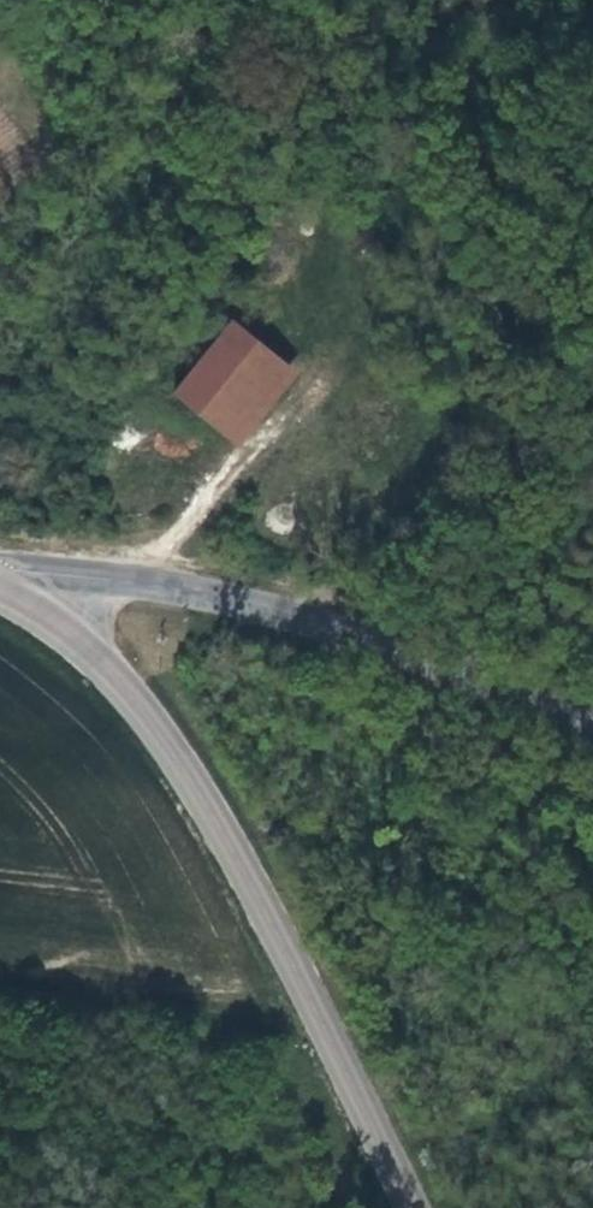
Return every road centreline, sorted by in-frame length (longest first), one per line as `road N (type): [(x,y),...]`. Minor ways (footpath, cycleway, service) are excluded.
road 1 (tertiary): [(413,1207),(263,909),(140,707),(61,629),(0,591)]
road 2 (tertiary): [(592,724),(306,616),(132,579),(0,567)]
road 3 (track): [(250,602),(592,568)]

